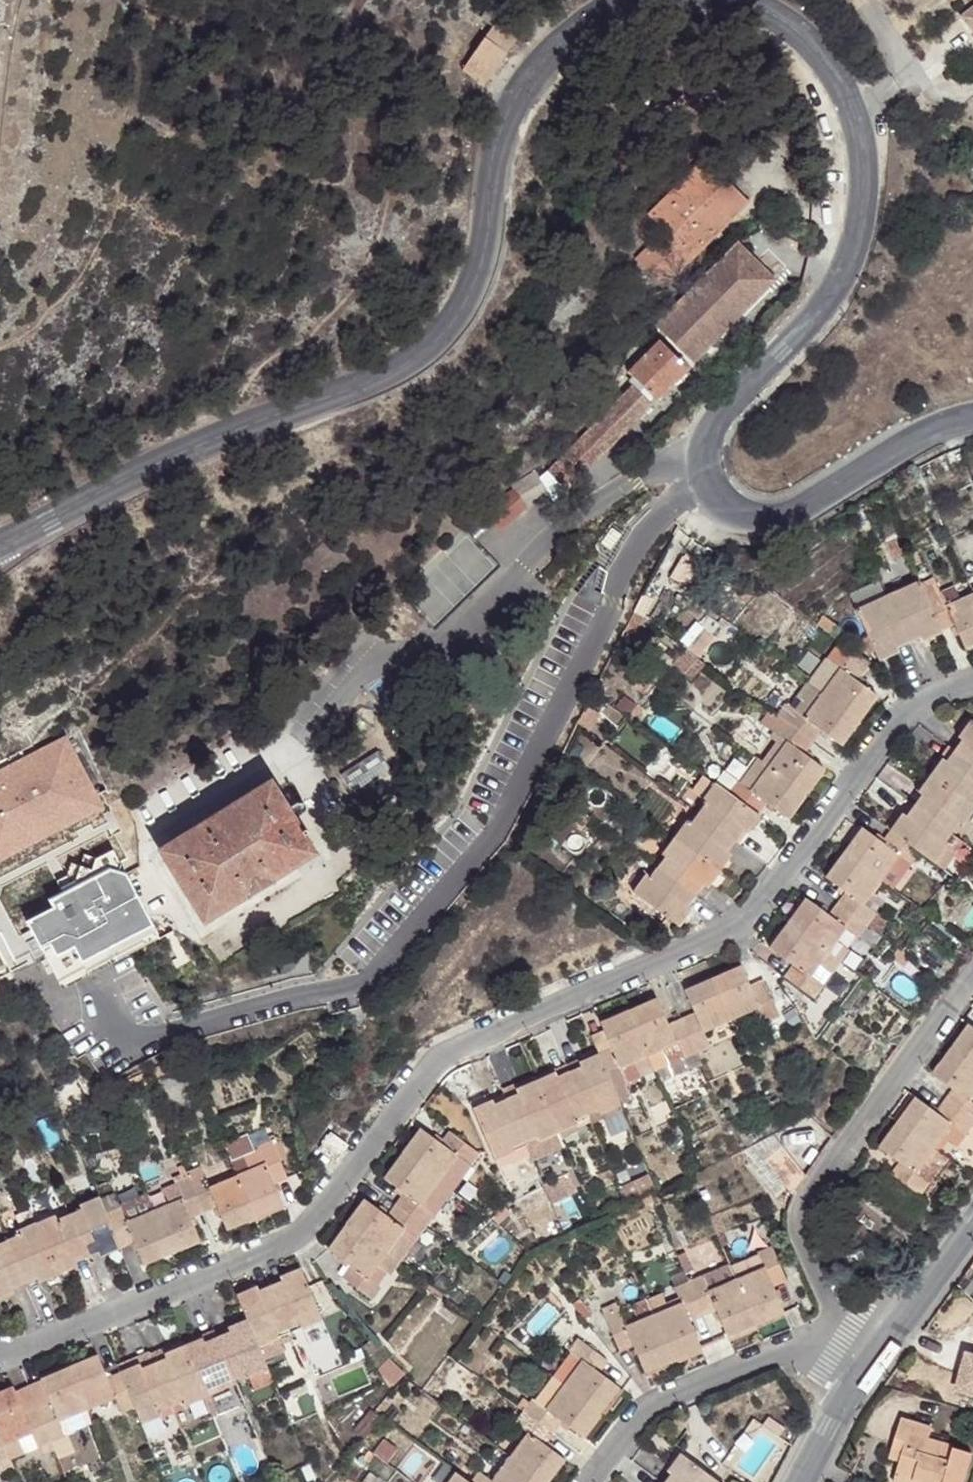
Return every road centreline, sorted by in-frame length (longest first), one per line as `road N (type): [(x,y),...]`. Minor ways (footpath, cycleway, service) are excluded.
road 1 (residential): [(972,681),(906,717),(746,919),(433,1063),(314,1221),(288,1242),(17,1357),(0,1352)]
road 2 (residential): [(622,0),(569,33),(514,100),(492,162),(476,280),(435,343),(365,386),(168,458),(0,542)]
road 3 (residential): [(972,416),(795,510),(753,512),(724,493),(712,454),(717,436),(842,281),(863,204),(863,155),(842,87),(814,45),(750,0)]
road 4 (residential): [(834,1332),(800,1229),(804,1208),(972,972)]
road 5 (residential): [(588,1481),(656,1402),(834,1332)]
road 6 (residential): [(874,1357),(972,1230)]
road 7 (residential): [(802,1481),(874,1357)]

